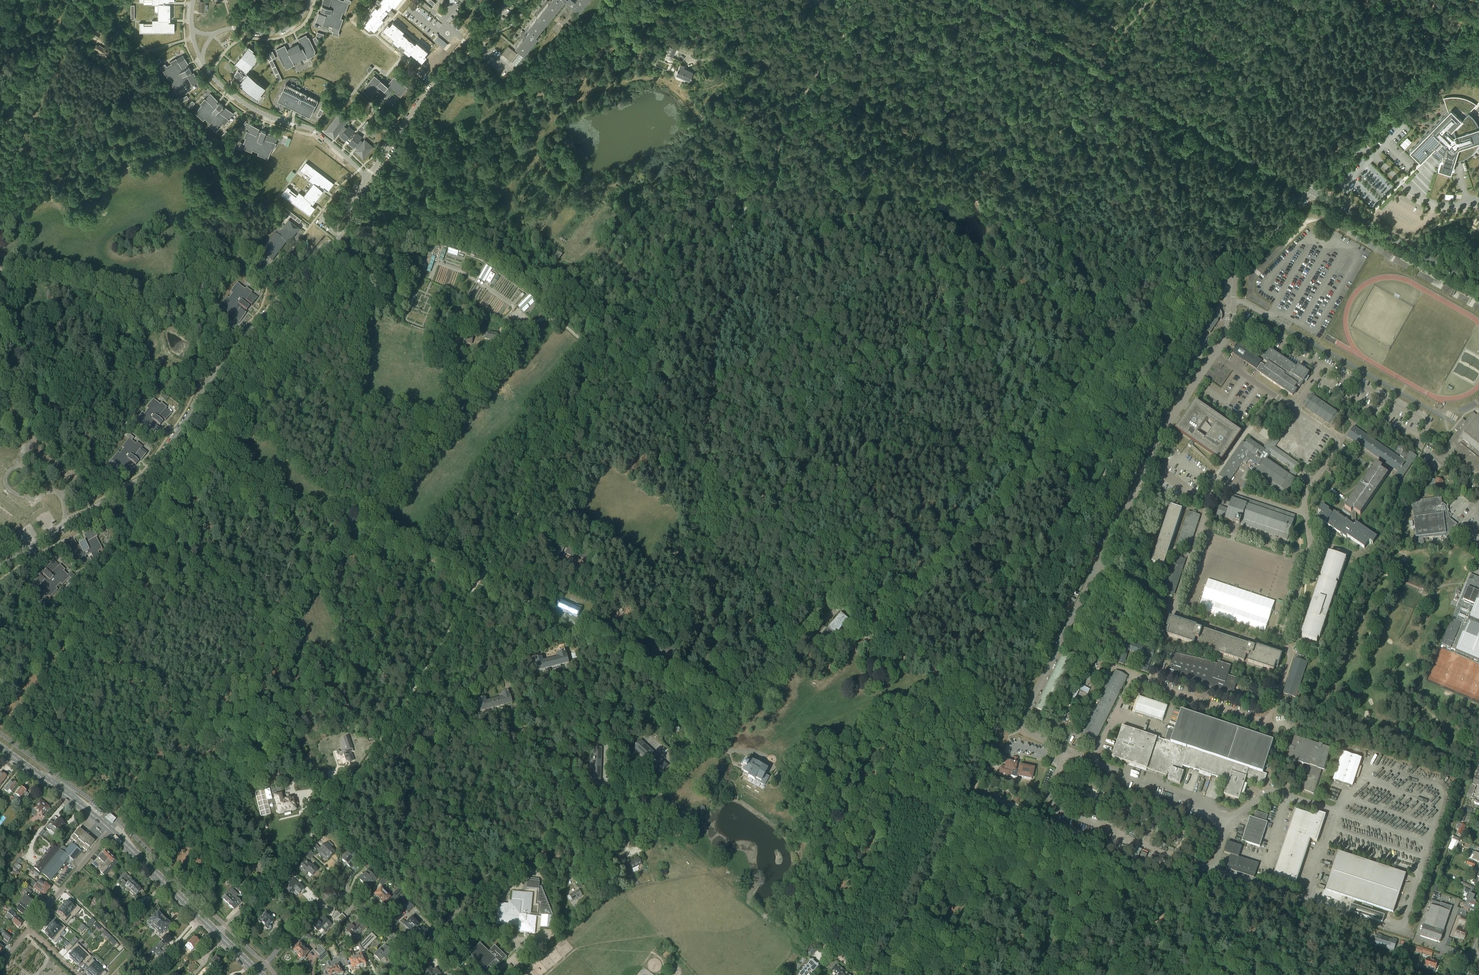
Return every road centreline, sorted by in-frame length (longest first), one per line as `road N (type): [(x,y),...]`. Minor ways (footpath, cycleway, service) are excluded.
road 1 (track): [(336,805),(613,369),(767,165),(807,79),(873,0)]
road 2 (residential): [(0,567),(152,469),(304,265),(337,243),(368,177)]
road 3 (secondary): [(1313,191),(984,0)]
road 4 (track): [(358,530),(532,320),(569,322),(613,369)]
road 5 (track): [(477,696),(432,745),(400,834),(421,885),(454,916)]
road 6 (track): [(1124,31),(1183,56),(1316,168)]
road 7 (residential): [(390,974),(414,957),(346,895),(324,901),(266,964)]
road 8 (residential): [(368,177),(417,104),(474,50),(512,0)]
road 9 (residential): [(368,177),(316,132),(249,109),(202,63)]
road 10 (secondary): [(1478,288),(1313,191)]
road 11 (track): [(870,974),(960,821)]
road 12 (track): [(78,0),(0,157)]
road 13 (track): [(358,530),(322,508),(252,493),(203,462)]
road 14 (unclassified): [(226,926),(336,805)]
road 15 (primary): [(218,934),(111,831)]
road 16 (primary): [(111,831),(0,748)]
road 17 (track): [(271,634),(358,530)]
road 18 (track): [(474,587),(358,530)]
road 19 (residential): [(111,831),(29,930)]
road 20 (track): [(1391,116),(1478,25)]

